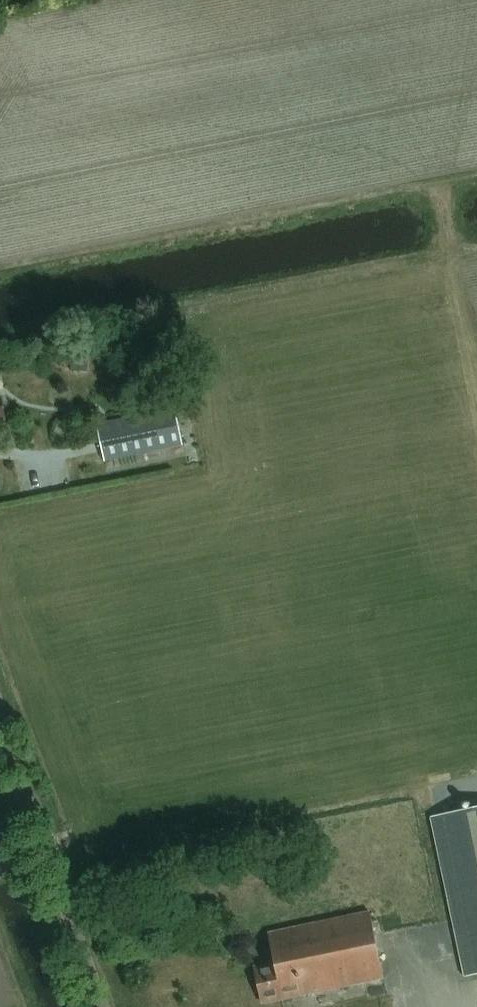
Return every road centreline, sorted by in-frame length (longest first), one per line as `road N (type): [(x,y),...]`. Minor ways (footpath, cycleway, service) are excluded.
road 1 (unclassified): [(101,1006),(0,738)]

